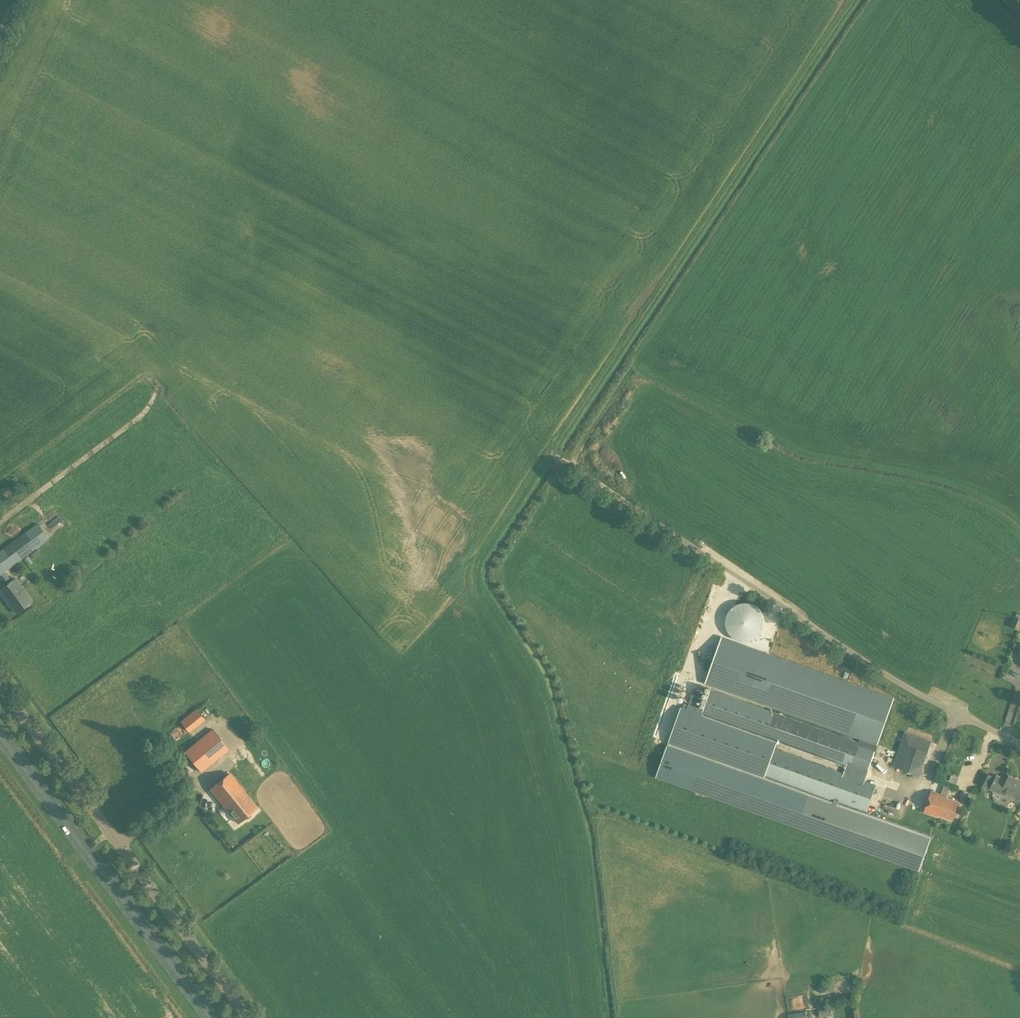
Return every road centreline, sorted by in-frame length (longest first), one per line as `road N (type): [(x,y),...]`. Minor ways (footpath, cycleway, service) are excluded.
road 1 (unclassified): [(1019,742),(875,668),(554,455)]
road 2 (unclassified): [(248,1017),(109,831)]
road 3 (primary): [(210,1017),(84,850)]
road 4 (unclassified): [(109,831),(0,682)]
road 5 (primary): [(84,850),(0,739)]

